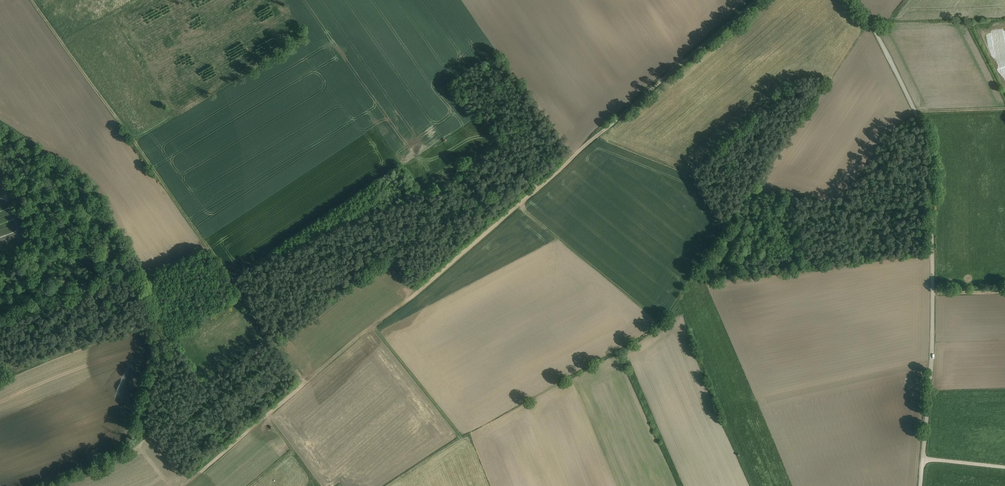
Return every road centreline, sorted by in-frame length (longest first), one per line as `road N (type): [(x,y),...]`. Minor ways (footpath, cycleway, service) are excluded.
road 1 (track): [(182,485),(756,0)]
road 2 (track): [(856,0),(929,156),(931,355),(923,459)]
road 3 (track): [(32,0),(306,382)]

